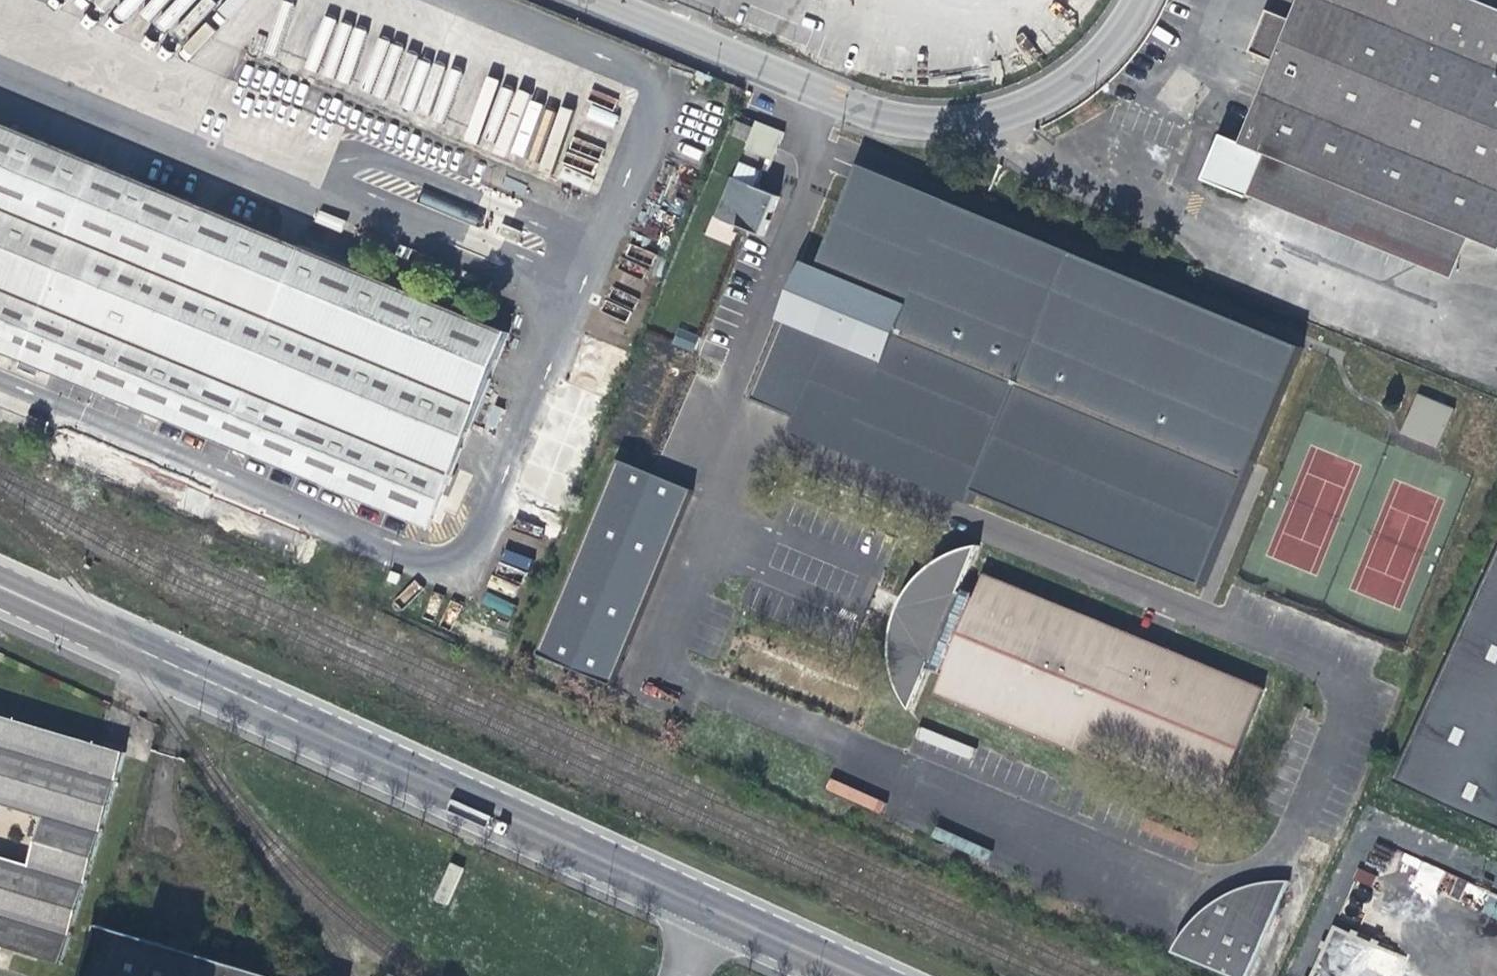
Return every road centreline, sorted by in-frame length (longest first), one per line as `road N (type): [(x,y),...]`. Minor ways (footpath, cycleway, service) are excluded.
road 1 (tertiary): [(0,586),(864,975)]
road 2 (tertiary): [(596,0),(873,114),(988,123),(1087,84),(1151,0)]

